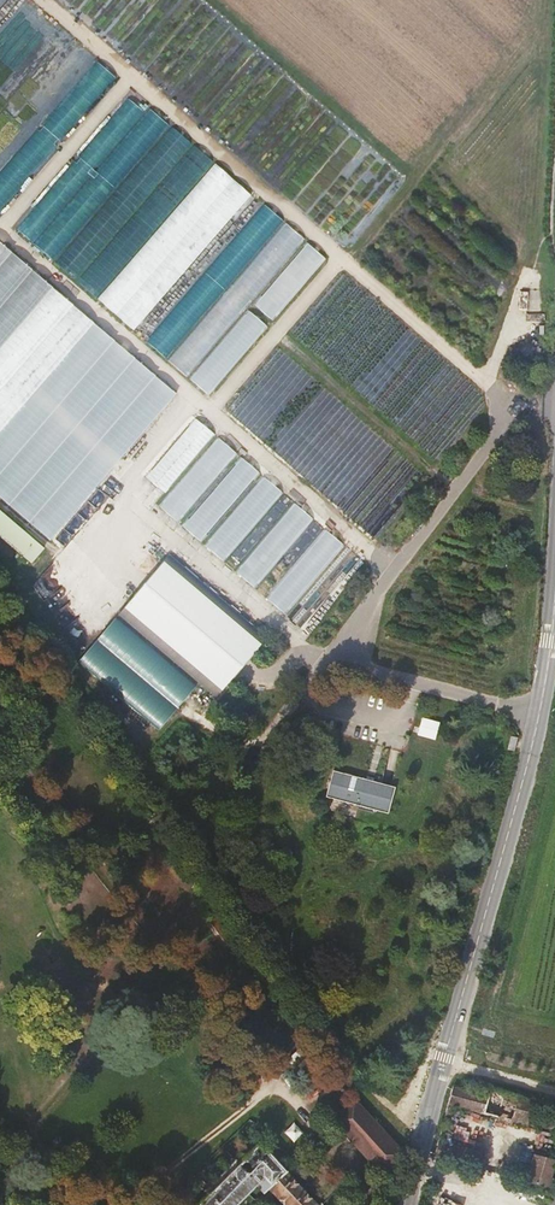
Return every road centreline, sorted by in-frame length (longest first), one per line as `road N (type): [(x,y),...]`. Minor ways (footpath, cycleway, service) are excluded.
road 1 (track): [(0,605),(74,686),(301,998),(397,1106),(427,1119)]
road 2 (tertiary): [(410,1204),(540,716),(554,601)]
road 3 (track): [(358,1204),(353,1176),(0,740)]
road 4 (track): [(533,0),(333,259)]
road 5 (track): [(530,270),(551,0)]
road 6 (track): [(280,1083),(163,1173),(150,1204)]

